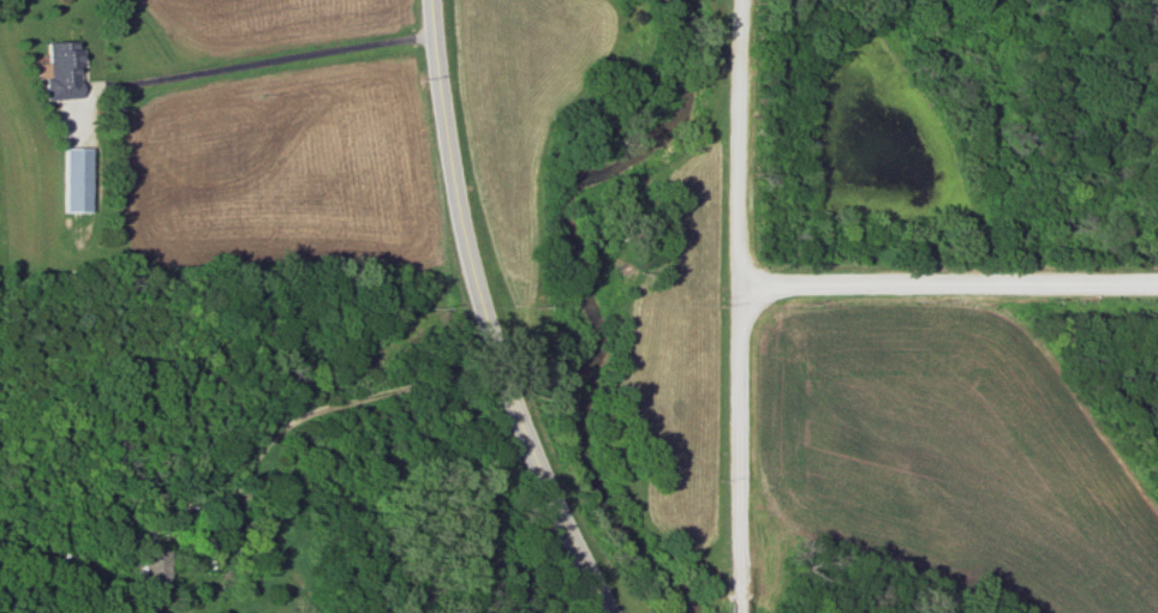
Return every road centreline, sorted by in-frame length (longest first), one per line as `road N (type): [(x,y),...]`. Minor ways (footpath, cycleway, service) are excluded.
road 1 (residential): [(618,612),(573,553),(542,487),(485,330),(453,206),(423,0)]
road 2 (residential): [(497,365),(323,403),(267,433),(228,485),(207,593),(185,612)]
road 3 (residential): [(1157,282),(730,284)]
road 4 (residential): [(726,597),(730,284)]
road 5 (residential): [(730,284),(735,0)]

